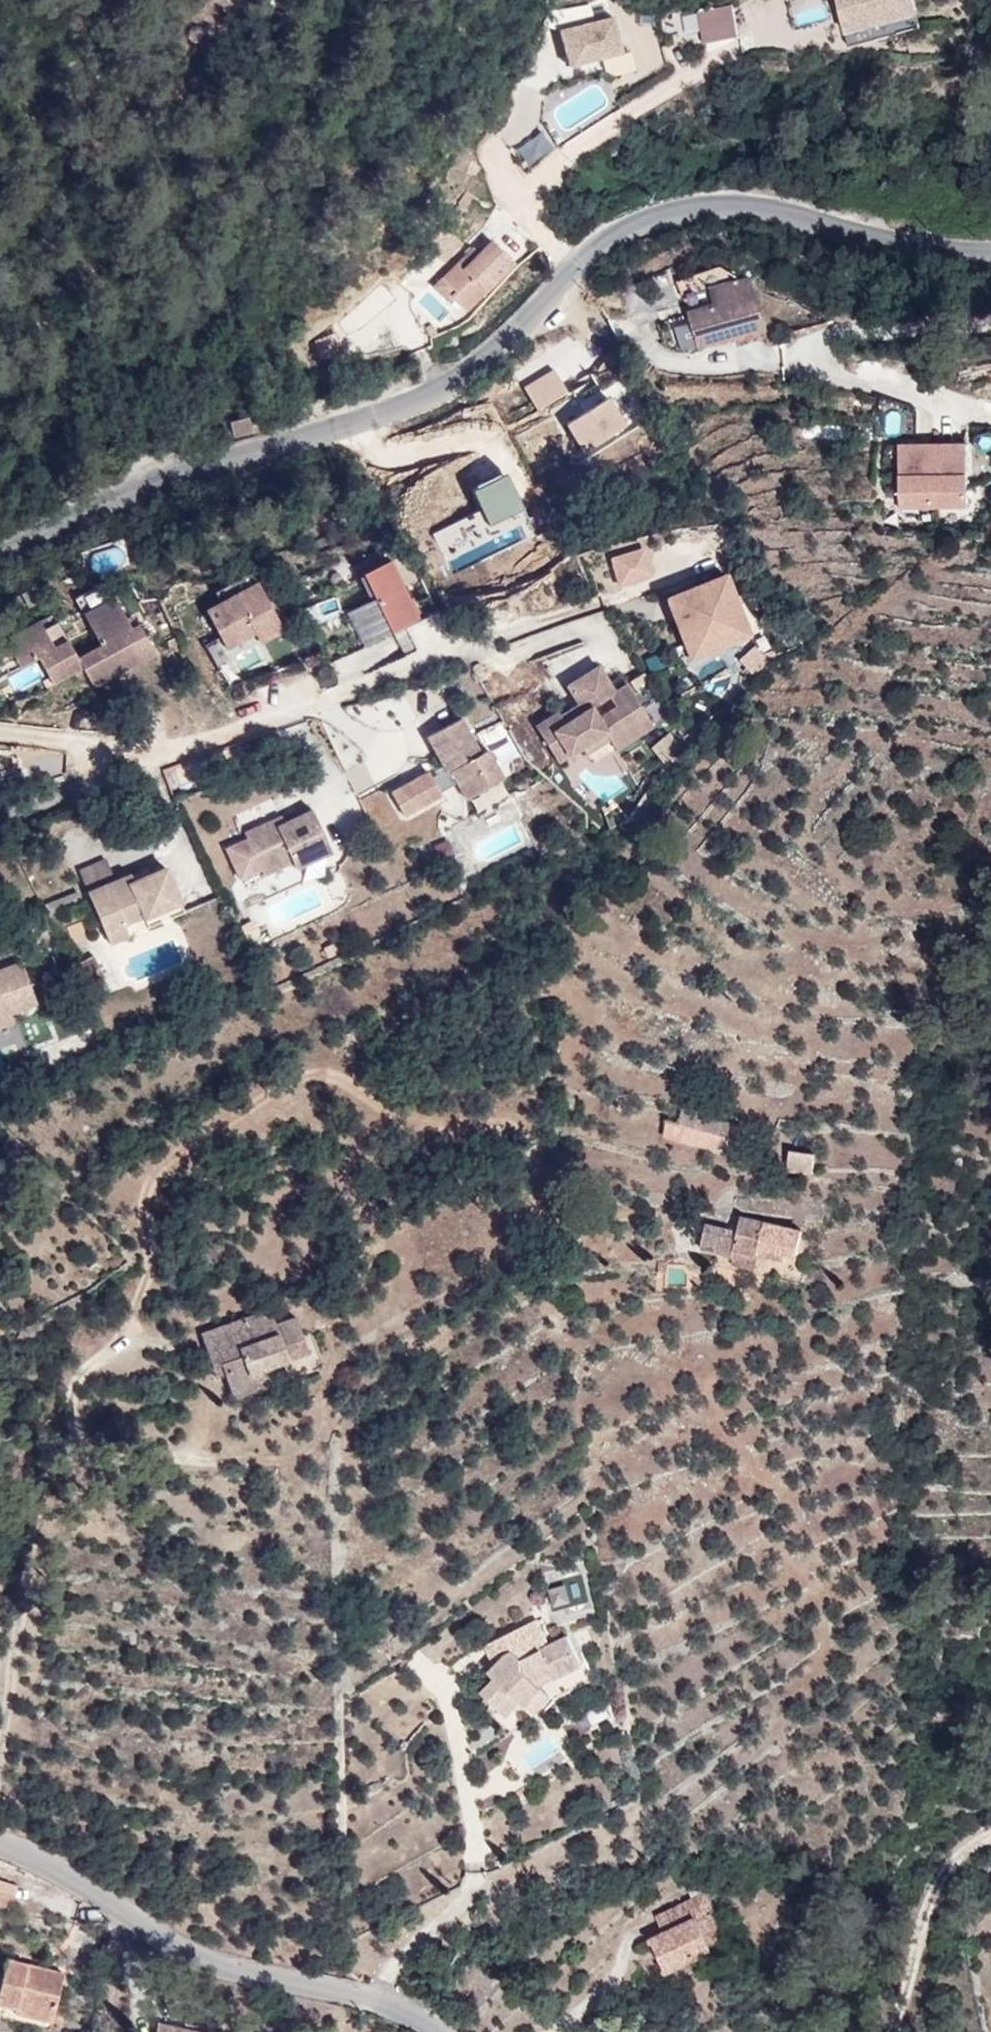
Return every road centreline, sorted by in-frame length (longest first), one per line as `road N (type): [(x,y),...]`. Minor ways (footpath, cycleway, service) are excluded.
road 1 (unclassified): [(0,556),(158,483),(439,391),(486,358),(599,244),(652,218),(752,206),(904,244),(990,253)]
road 2 (unclassified): [(0,1846),(76,1883),(191,1956),(411,2009),(459,2031)]

